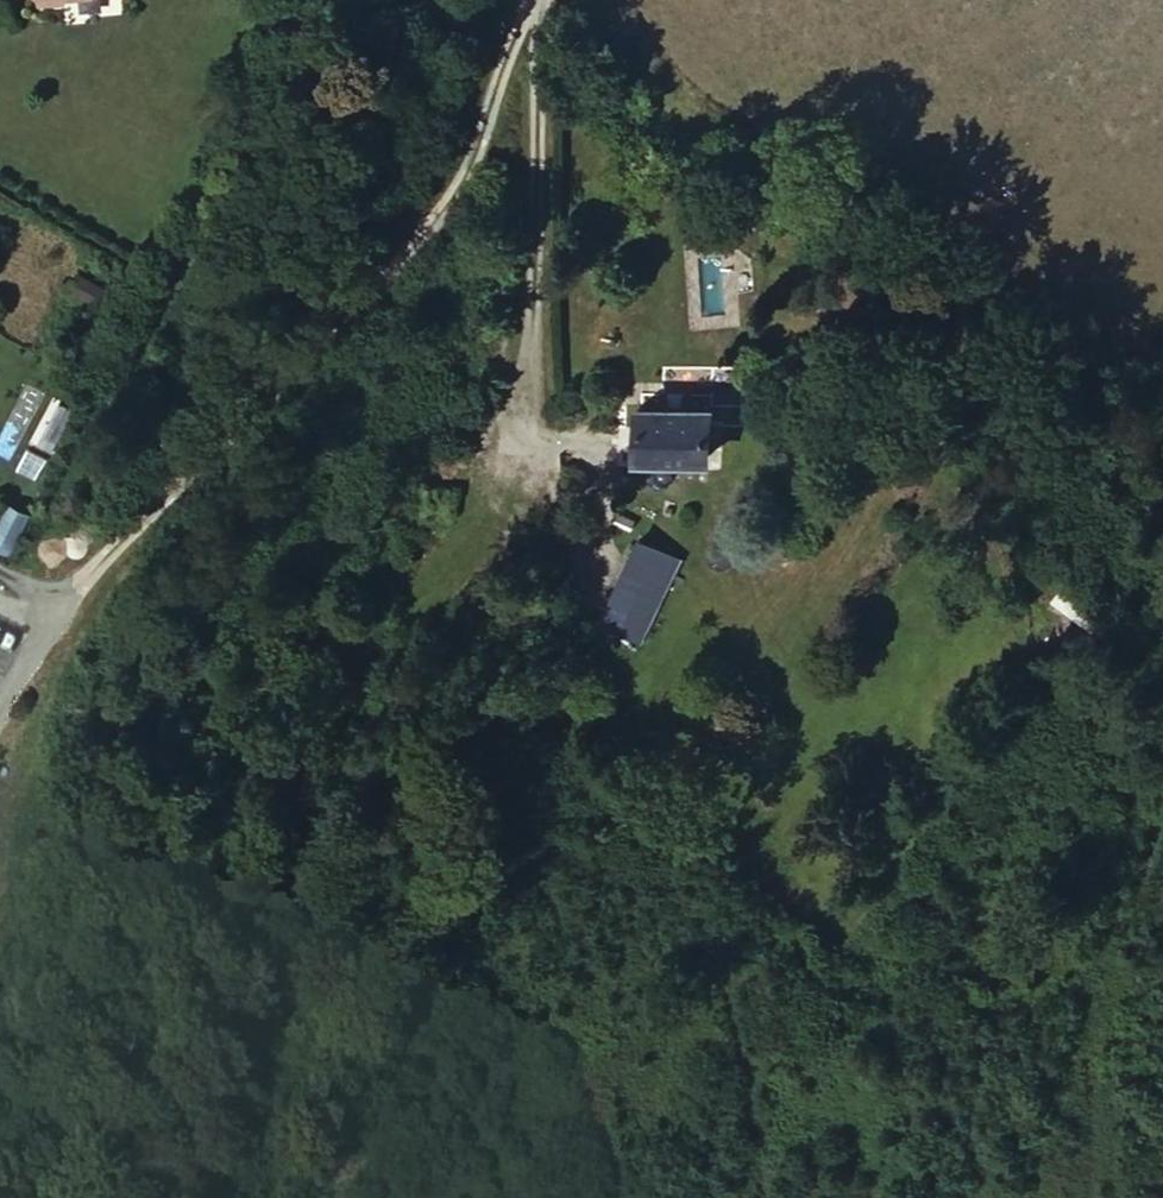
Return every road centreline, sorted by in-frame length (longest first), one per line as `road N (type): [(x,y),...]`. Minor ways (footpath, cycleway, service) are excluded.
road 1 (track): [(266,1197),(262,1148),(292,820),(330,694),(417,618),(480,529),(510,459)]

